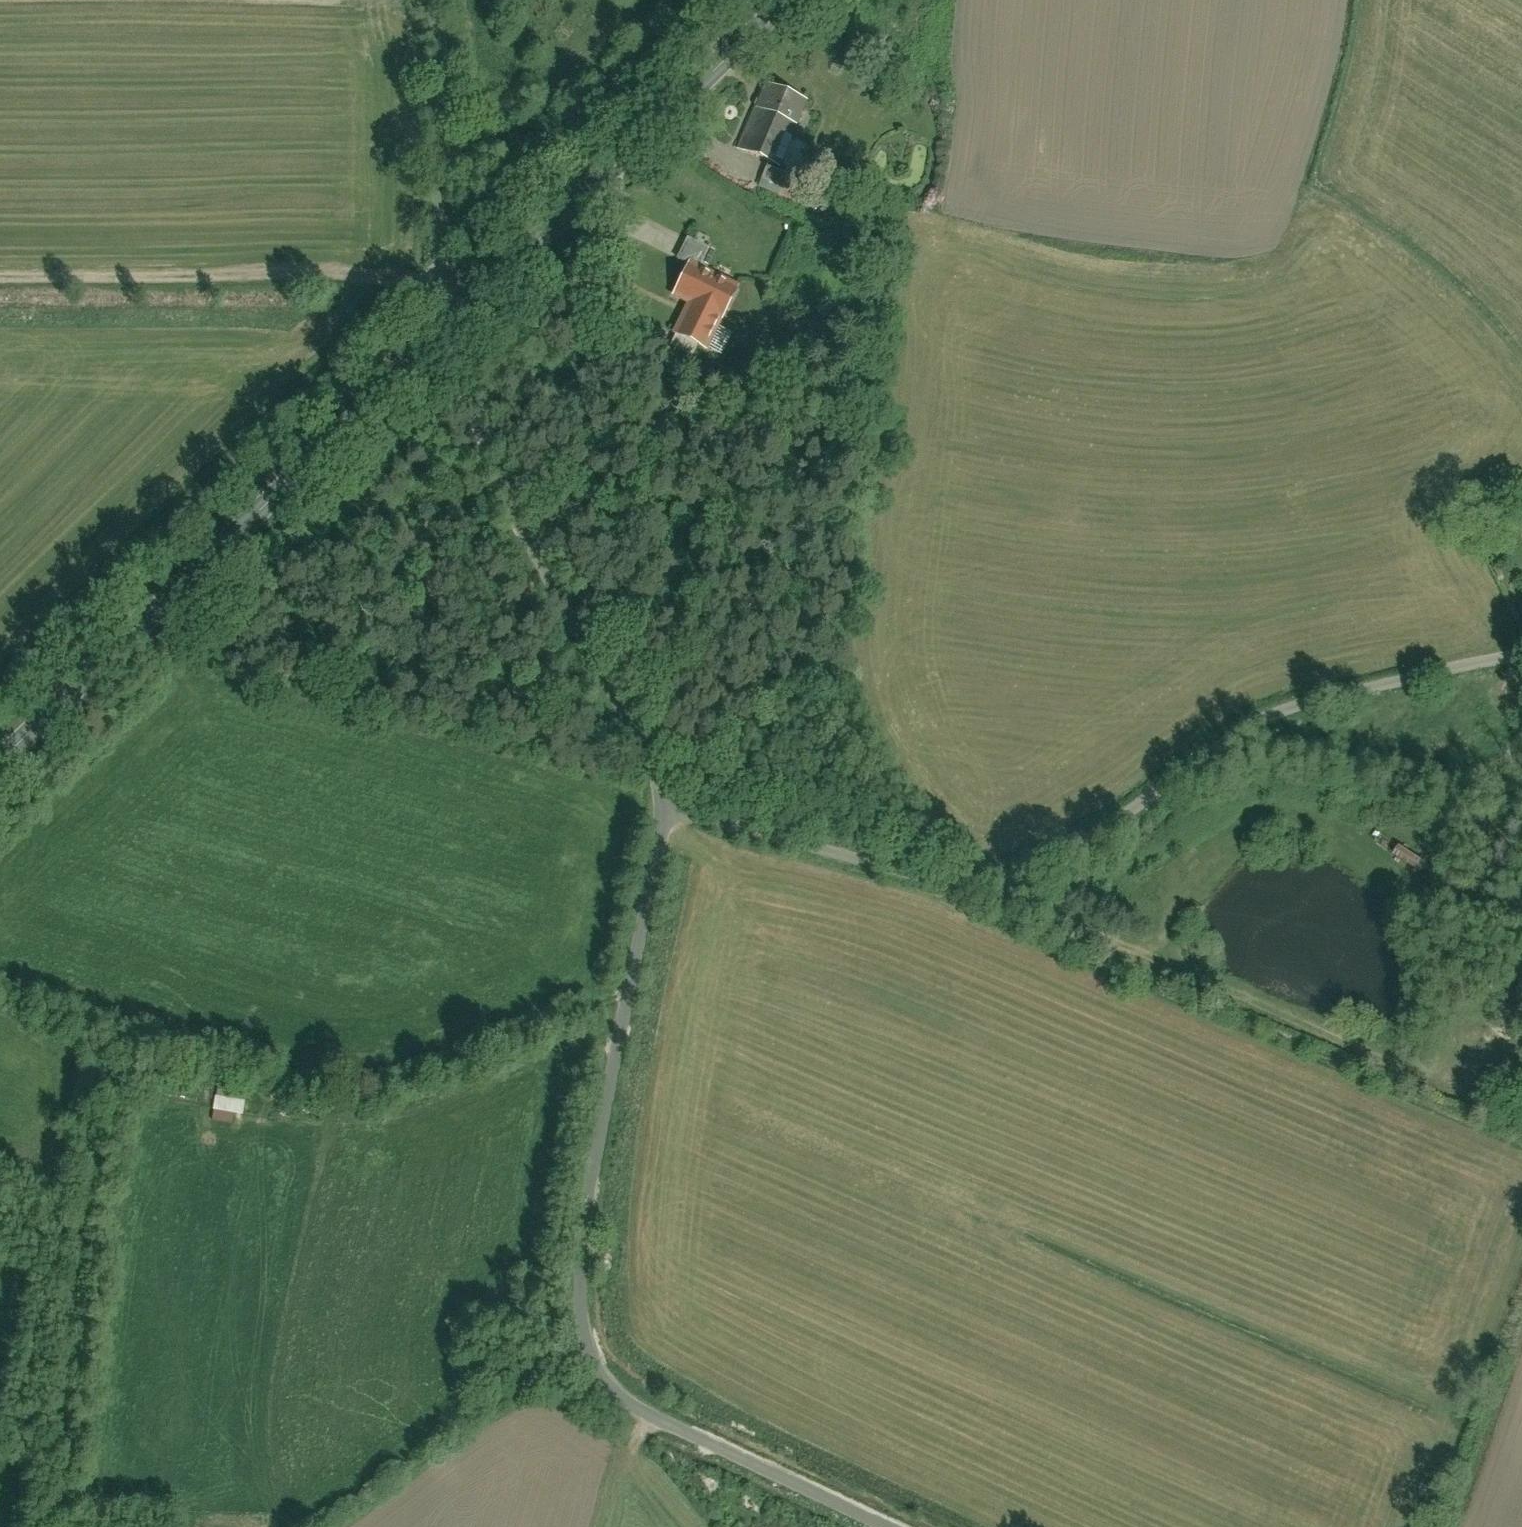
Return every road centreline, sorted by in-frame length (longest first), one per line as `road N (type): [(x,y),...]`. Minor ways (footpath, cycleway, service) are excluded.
road 1 (residential): [(663,808),(584,1208),(584,1366),(647,1426),(892,1526)]
road 2 (tertiary): [(0,760),(449,330)]
road 3 (residential): [(663,808),(635,725),(553,579),(449,330)]
road 4 (tertiary): [(449,330),(783,0)]
road 5 (residential): [(449,330),(434,0)]

